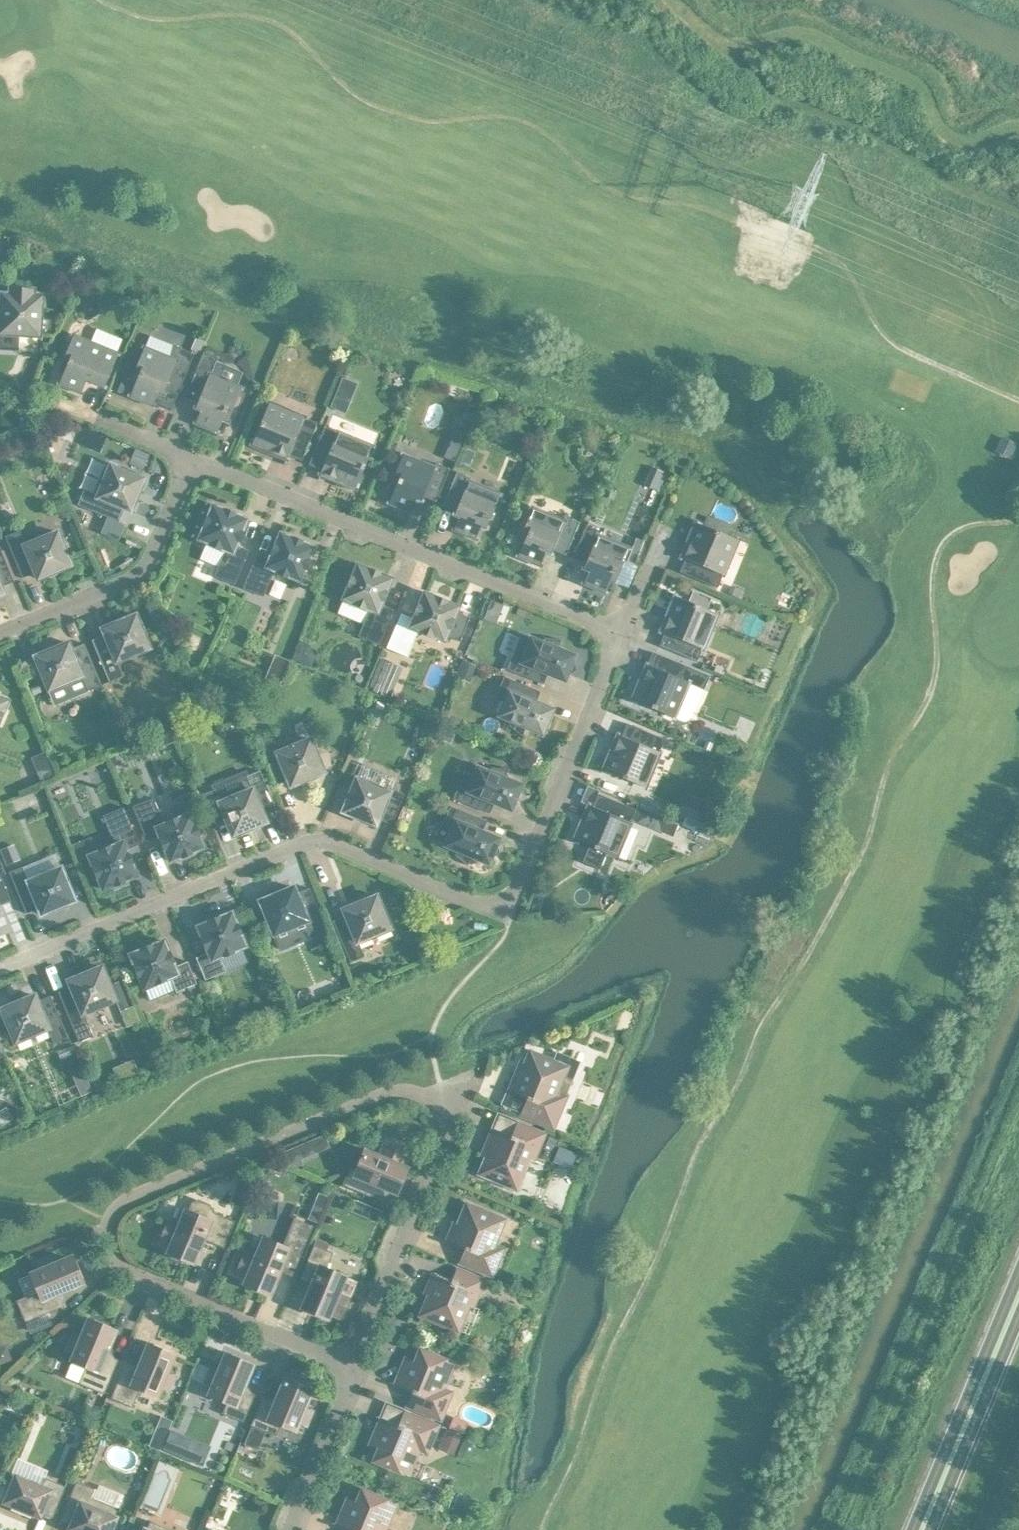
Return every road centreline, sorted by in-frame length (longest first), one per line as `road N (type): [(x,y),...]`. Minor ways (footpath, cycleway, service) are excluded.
road 1 (residential): [(355,1367),(110,1255),(107,1219),(124,1196),(403,1083),(441,1094),(442,1139),(383,1284)]
road 2 (residential): [(0,968),(308,840),(441,891),(495,901),(522,879),(620,635)]
road 3 (residential): [(620,635),(197,456)]
road 4 (residential): [(197,456),(151,571),(0,633)]
road 5 (trunk): [(926,1529),(1018,1297)]
road 6 (residential): [(287,1529),(355,1367)]

